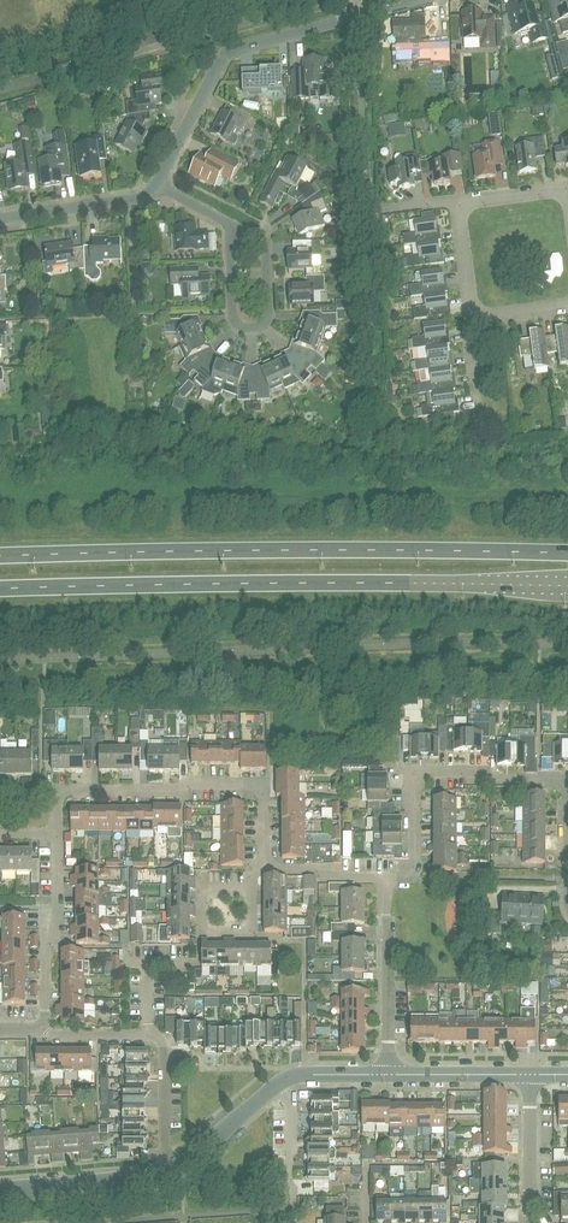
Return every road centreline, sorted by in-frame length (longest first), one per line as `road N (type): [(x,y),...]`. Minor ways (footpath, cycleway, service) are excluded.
road 1 (primary): [(0,589),(567,586)]
road 2 (primary): [(567,553),(0,556)]
road 3 (residential): [(157,186),(221,59),(359,17)]
road 4 (residential): [(262,869),(257,785),(59,793)]
road 5 (residential): [(384,488),(369,211)]
road 6 (residential): [(415,877),(415,783),(422,774),(540,774),(567,782)]
road 7 (residential): [(231,226),(235,320),(253,328),(267,312),(265,239),(248,229)]
road 8 (residential): [(46,1031),(59,834)]
road 9 (residential): [(369,211),(359,17)]
road 10 (residential): [(180,1167),(0,1189)]
road 11 (residential): [(0,220),(140,198),(157,186)]
road 12 (residential): [(388,1074),(387,915)]
road 13 (residential): [(180,1167),(166,1149),(164,1039),(148,1031)]
road 14 (residential): [(252,888),(253,934),(245,934),(200,928),(200,893),(211,888)]
road 15 (residential): [(533,1075),(388,1074)]
road 16 (residential): [(533,1209),(533,1075)]
road 17 (residential): [(281,1084),(180,1167)]
road 18 (residential): [(386,878),(262,869)]

